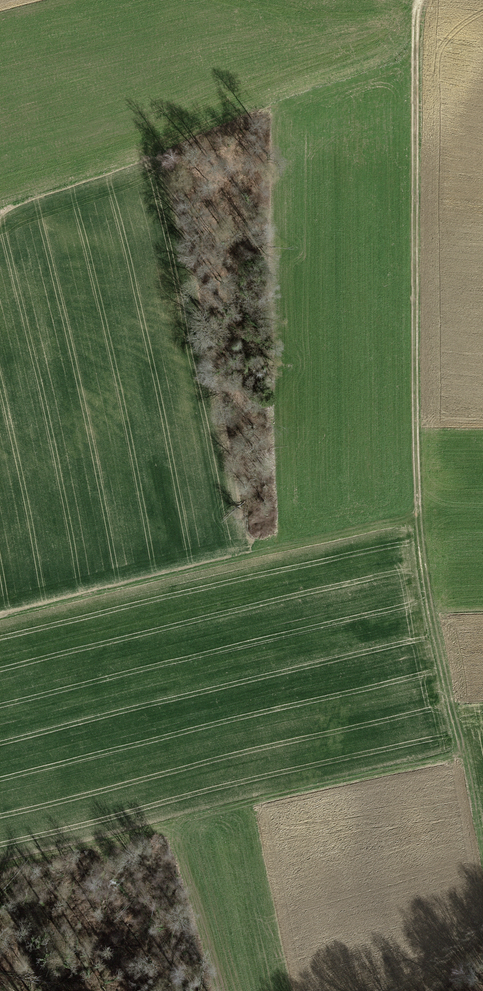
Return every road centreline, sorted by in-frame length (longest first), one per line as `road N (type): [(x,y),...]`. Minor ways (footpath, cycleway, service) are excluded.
road 1 (track): [(419,0),(417,520),(482,849)]
road 2 (track): [(463,751),(180,820),(171,854)]

